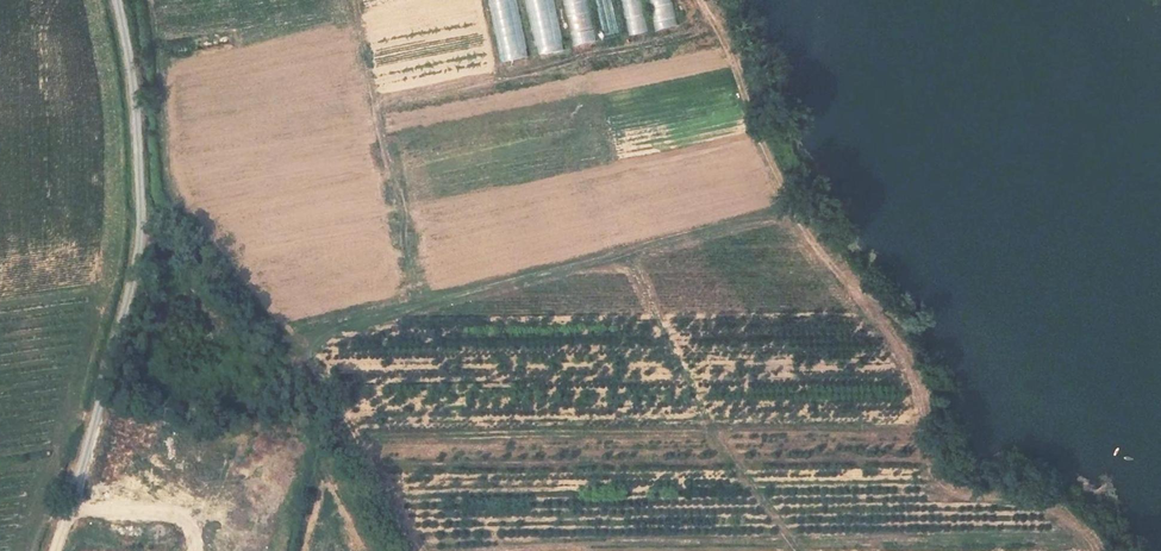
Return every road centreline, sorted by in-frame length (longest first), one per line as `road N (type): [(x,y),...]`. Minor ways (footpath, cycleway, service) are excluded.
road 1 (track): [(118,0),(137,112),(141,237),(92,441),(53,550)]

